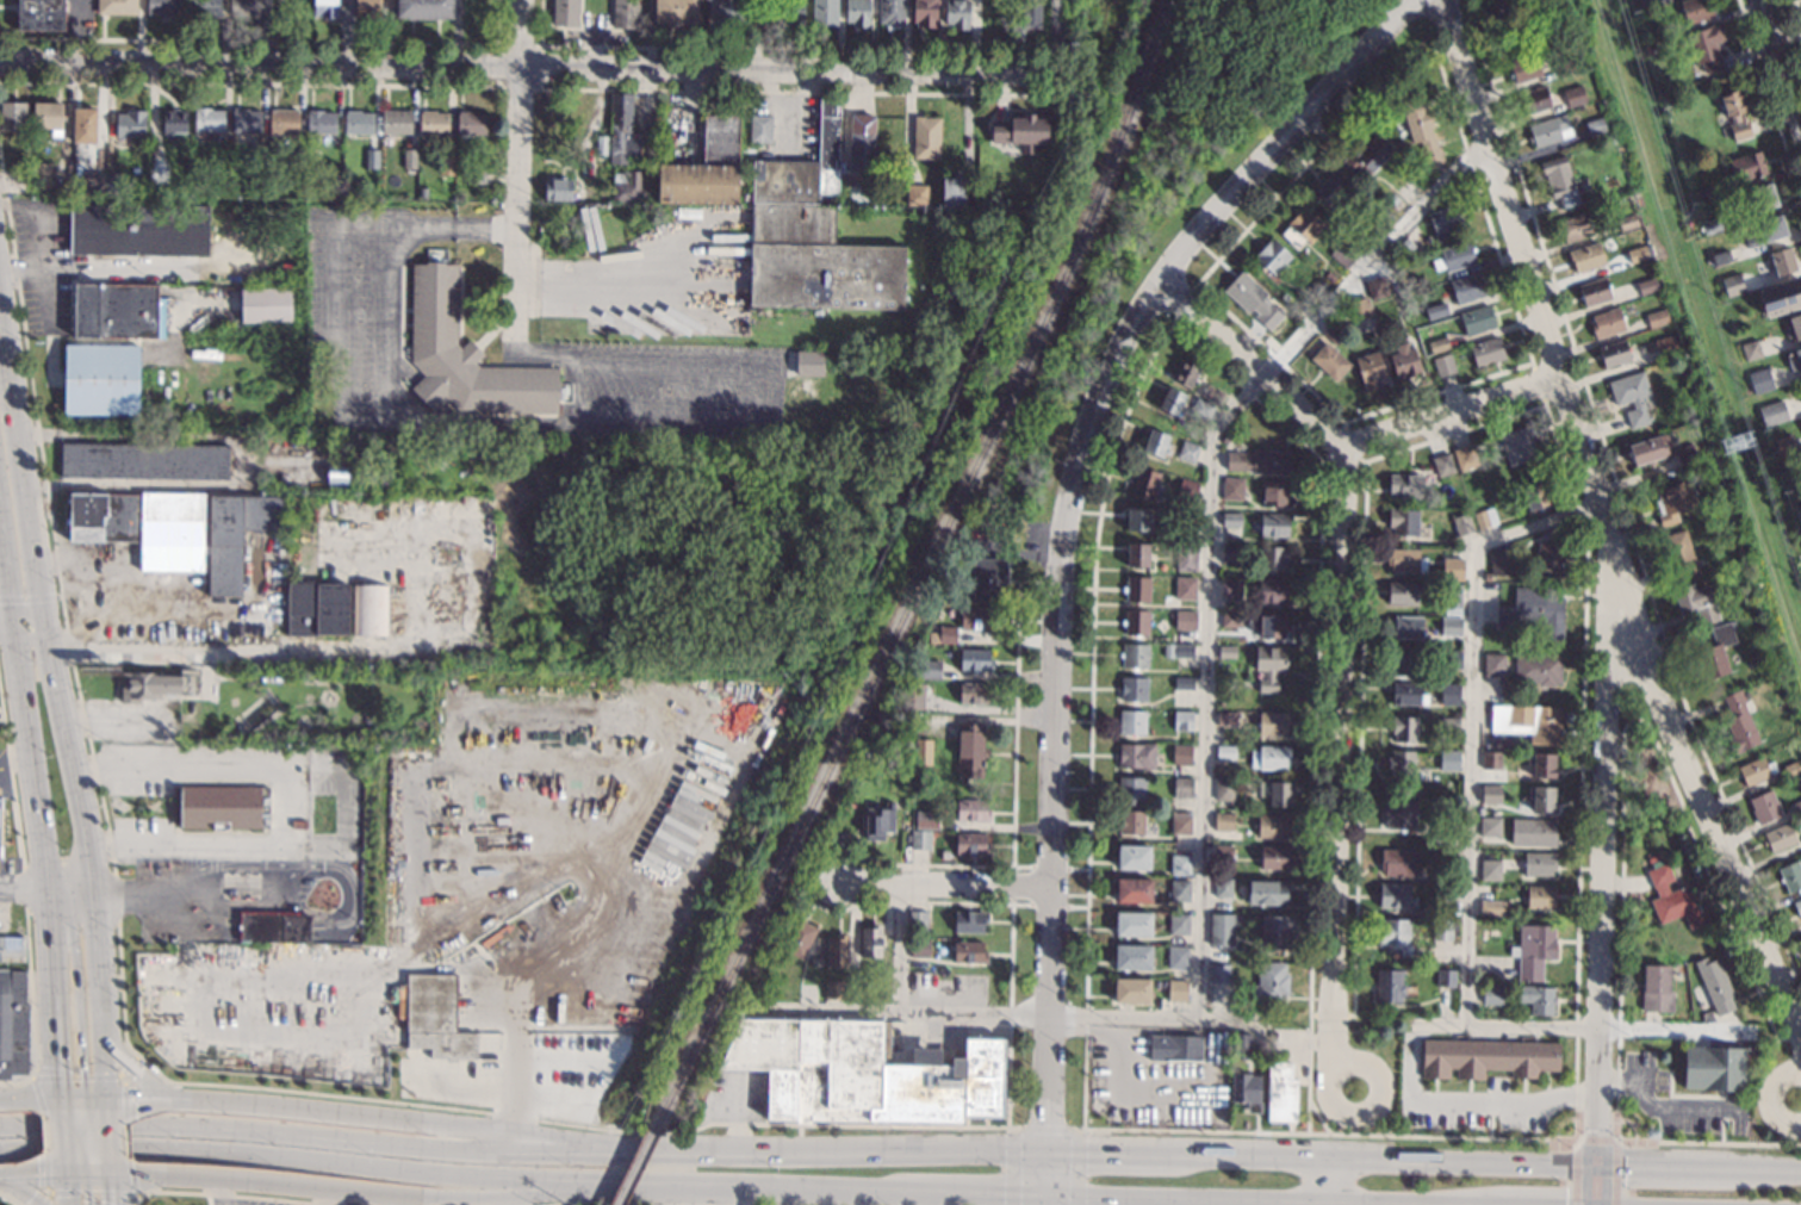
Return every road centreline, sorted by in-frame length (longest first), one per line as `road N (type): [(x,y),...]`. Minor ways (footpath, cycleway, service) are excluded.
road 1 (residential): [(1800,1030),(1610,573),(1606,518),(1440,0)]
road 2 (residential): [(1056,74),(0,60)]
road 3 (primary): [(610,1182),(1398,1204)]
road 4 (primary): [(678,1157),(478,1154),(185,1128),(0,1128)]
road 5 (residential): [(1061,518),(1097,395),(1157,281),(1411,0)]
road 6 (residential): [(1595,1204),(1610,573)]
road 7 (primary): [(0,1152),(184,1150),(610,1182)]
road 8 (residential): [(1337,1061),(1346,452)]
road 9 (secondary): [(89,893),(38,620),(0,340)]
road 10 (primary): [(678,1157),(166,1099)]
road 11 (primary): [(111,1178),(424,1203),(610,1182)]
road 12 (residential): [(1561,380),(1346,452),(1157,281)]
road 13 (secondary): [(0,514),(51,892),(55,980)]
road 14 (residential): [(1047,1154),(1054,688)]
road 15 (primary): [(1800,1171),(1396,1162)]
road 16 (primary): [(1047,1154),(678,1157)]
road 17 (residential): [(513,334),(520,0)]
road 18 (primary): [(1396,1162),(1165,1156)]
road 19 (residential): [(1050,887),(832,882)]
road 20 (residential): [(1337,1061),(1324,1079),(1330,1110),(1350,1122),(1378,1113),(1389,1098),(1384,1069),(1365,1056),(1337,1061)]
road 21 (secondary): [(52,914),(74,948),(86,1111)]
road 22 (residential): [(1054,688),(1061,518)]
road 23 (residential): [(1800,128),(1761,0)]
road 24 (secondary): [(104,1099),(97,974)]

